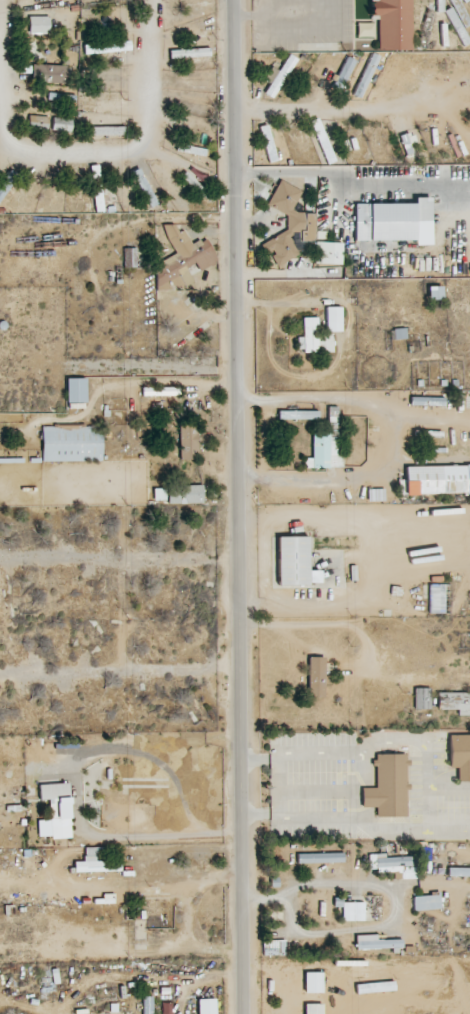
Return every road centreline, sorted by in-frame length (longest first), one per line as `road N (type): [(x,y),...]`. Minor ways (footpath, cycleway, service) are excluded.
road 1 (residential): [(230,0),(245,1013)]
road 2 (residential): [(240,679),(0,676)]
road 3 (residential): [(236,557),(0,557)]
road 4 (residential): [(244,882),(469,898)]

